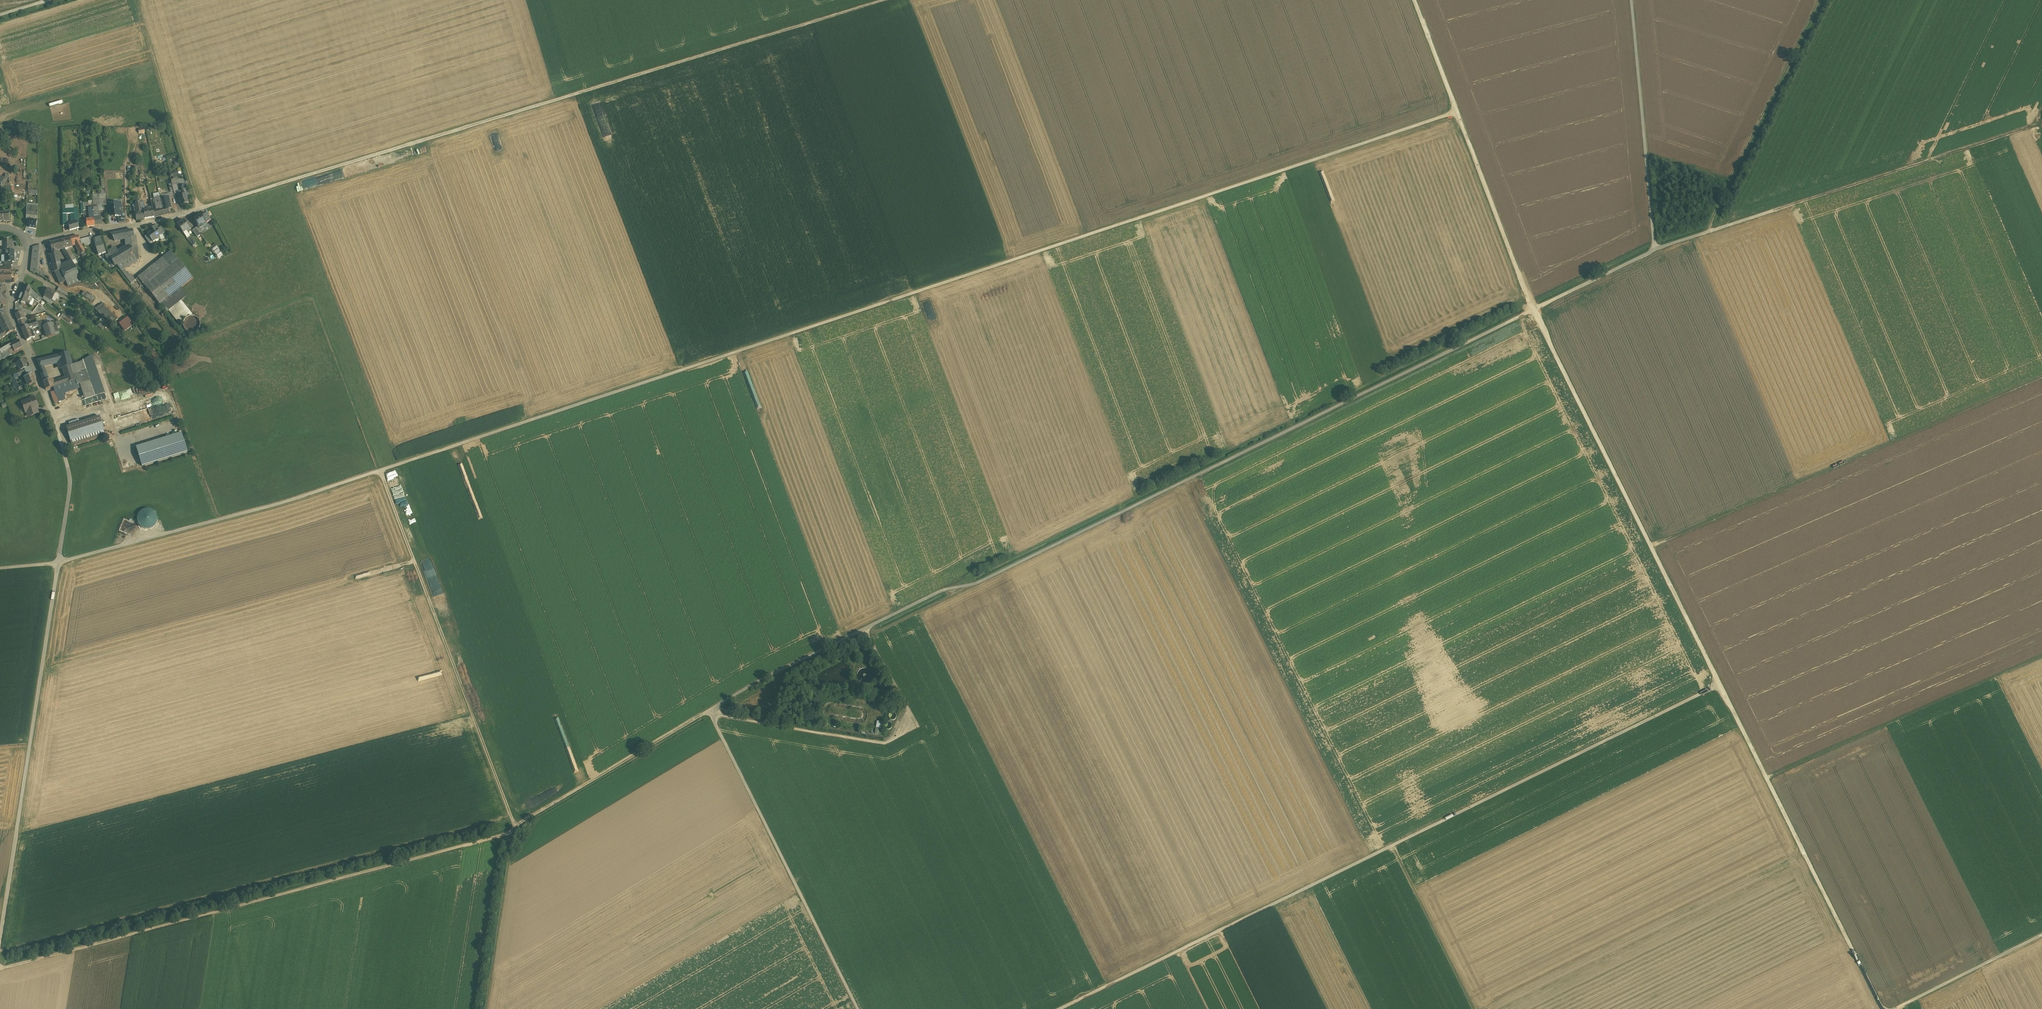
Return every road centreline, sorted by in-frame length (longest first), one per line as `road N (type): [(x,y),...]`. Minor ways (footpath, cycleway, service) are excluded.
road 1 (track): [(0,568),(58,562),(282,502),(1457,112)]
road 2 (track): [(710,708),(1659,251),(2041,126)]
road 3 (track): [(1414,0),(1532,310),(1882,1008)]
road 4 (track): [(135,0),(197,208),(885,0)]
road 5 (track): [(1070,1008),(1723,687)]
road 6 (track): [(51,410),(70,490),(0,936)]
road 7 (track): [(0,968),(512,832)]
road 8 (track): [(1655,550),(2041,382)]
road 9 (track): [(512,832),(379,471)]
road 10 (track): [(710,708),(726,718),(889,746),(921,728),(865,628)]
road 11 (track): [(710,708),(860,1008)]
road 12 (track): [(2041,661),(1772,781)]
road 13 (track): [(1704,233),(1818,0)]
road 14 (track): [(1631,0),(1659,251)]
road 15 (track): [(514,826),(710,708)]
road 16 (residential): [(28,242),(10,310),(51,410)]
road 17 (track): [(1395,849),(1475,1008)]
road 18 (track): [(488,1008),(512,832)]
road 19 (residential): [(28,242),(197,208)]
road 20 (track): [(1895,1008),(2041,935)]

